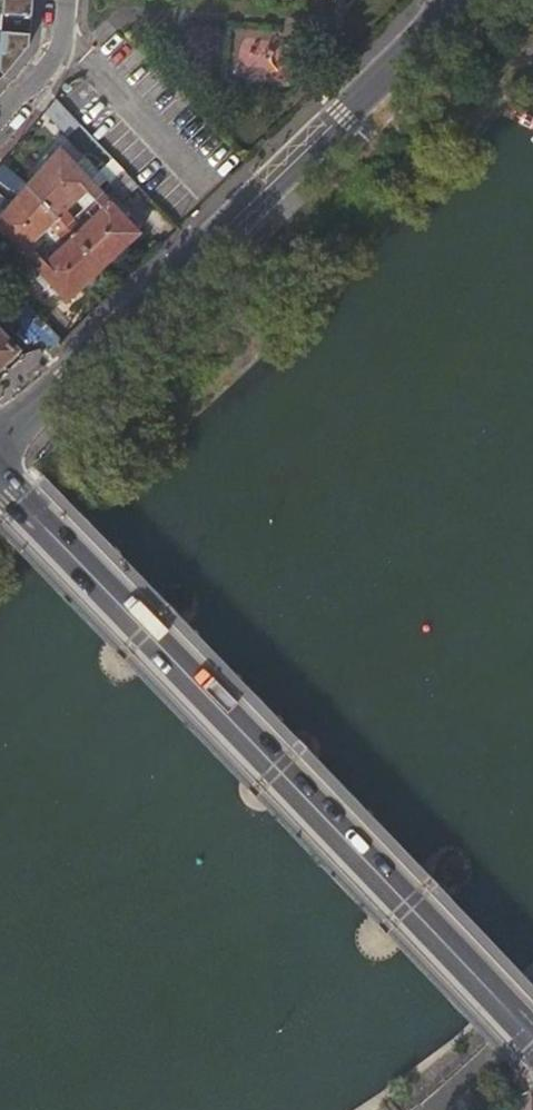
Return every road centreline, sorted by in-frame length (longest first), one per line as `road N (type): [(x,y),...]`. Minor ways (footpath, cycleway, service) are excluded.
road 1 (secondary): [(532,1040),(0,490)]
road 2 (tertiary): [(451,0),(0,450)]
road 3 (residential): [(0,122),(54,58),(65,0)]
road 4 (unclassified): [(532,1016),(439,1109)]

